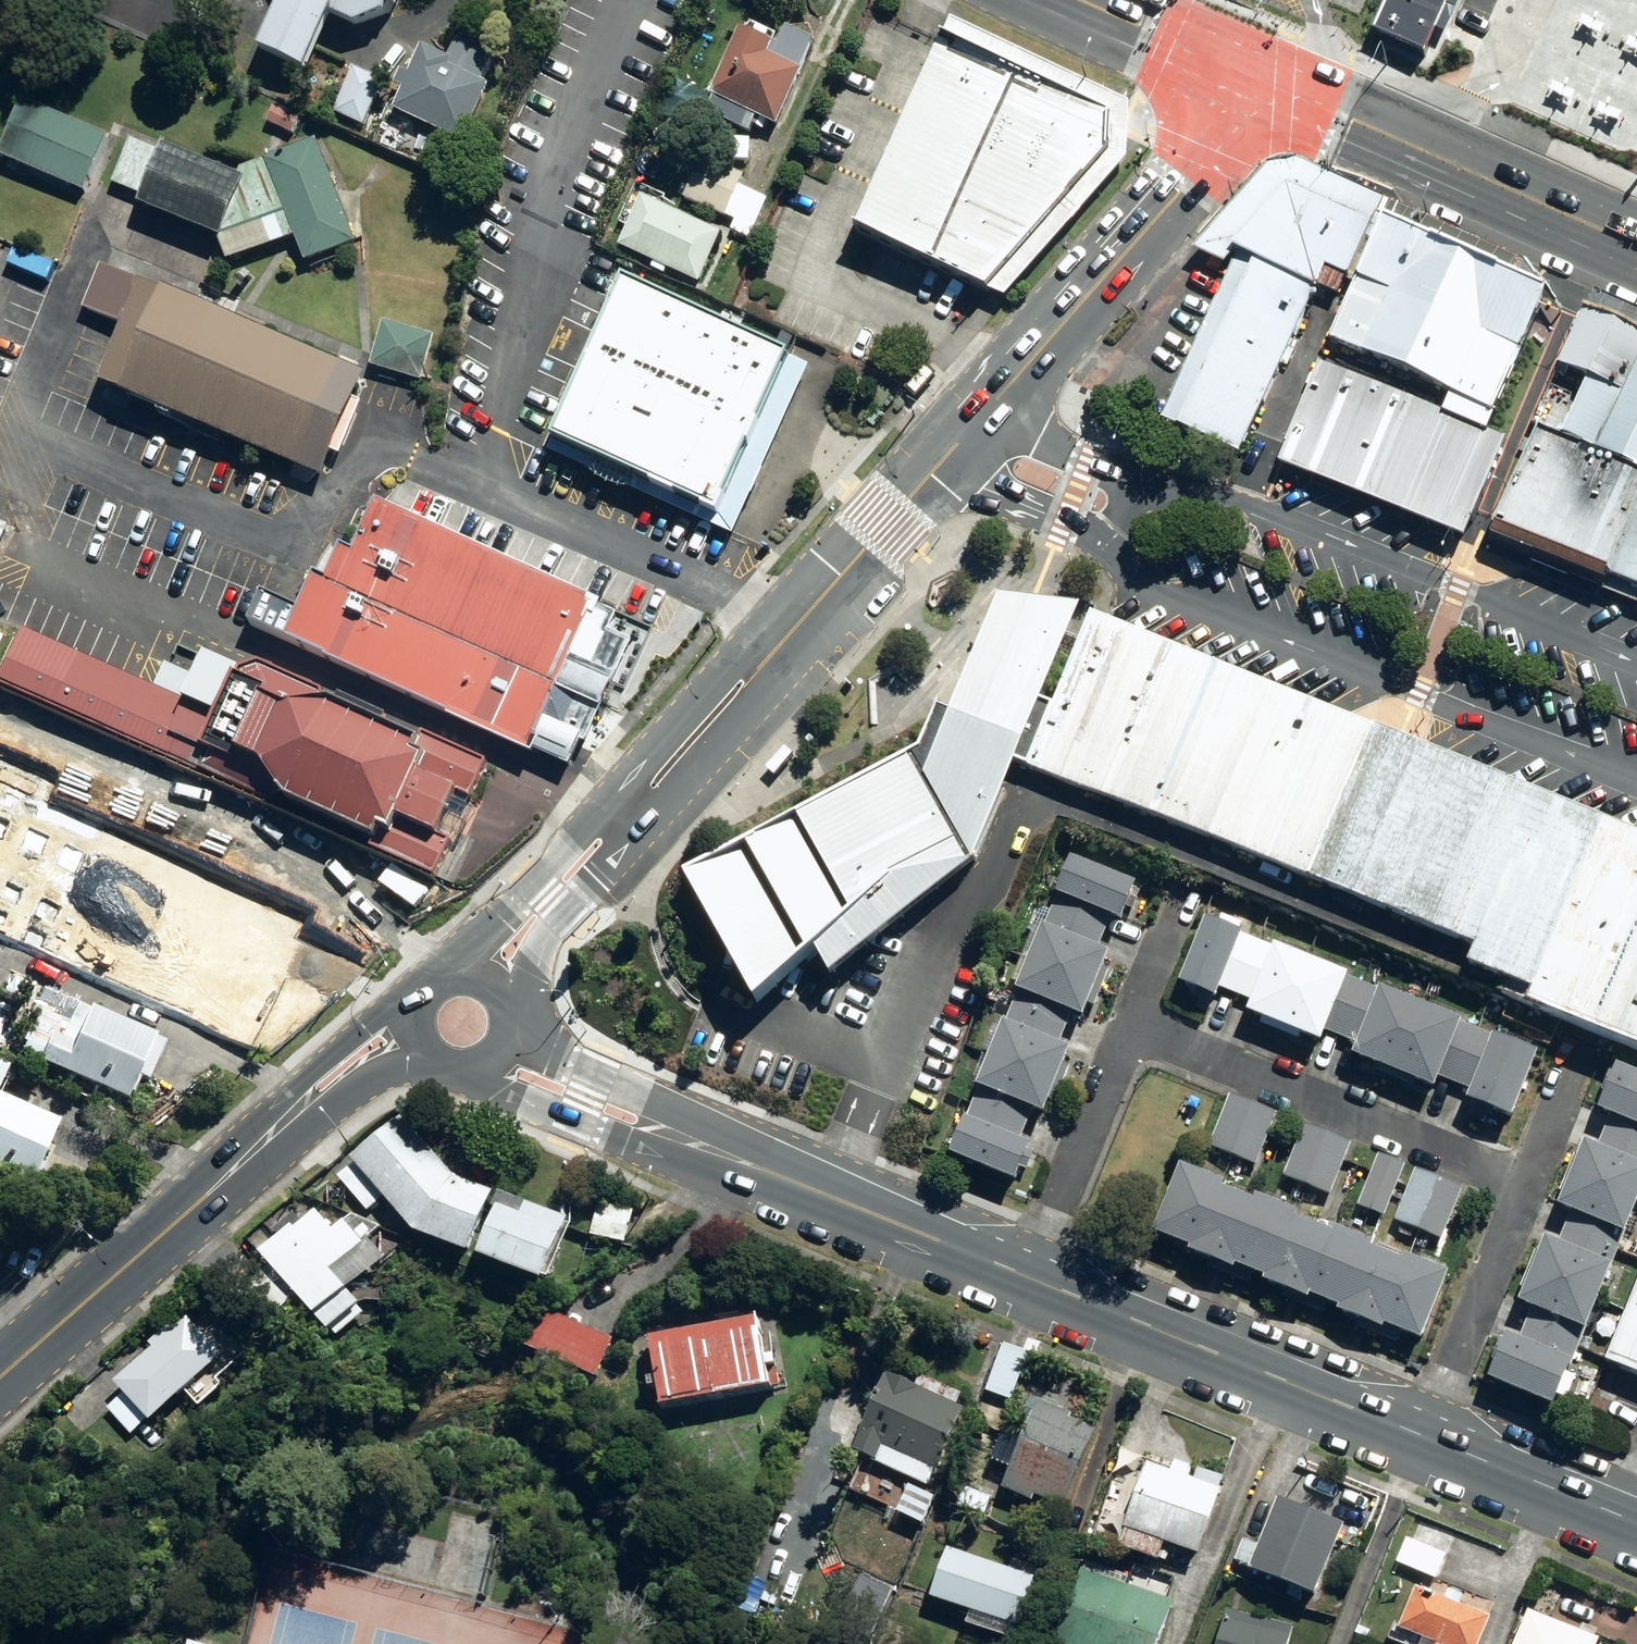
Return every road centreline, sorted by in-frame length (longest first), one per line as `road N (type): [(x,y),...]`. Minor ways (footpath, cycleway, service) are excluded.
road 1 (secondary): [(767,659),(1271,83)]
road 2 (secondary): [(456,974),(461,953),(522,903),(724,669),(767,659)]
road 3 (secondary): [(767,659),(761,696),(549,929),(528,988),(508,1005)]
road 4 (tertiary): [(1022,1276),(1417,1442)]
road 5 (residential): [(1137,1023),(1533,1179)]
road 6 (secondary): [(0,1377),(302,1105)]
road 7 (secondary): [(1636,246),(1271,83)]
road 8 (tertiary): [(668,1133),(1022,1276)]
road 9 (residential): [(1533,1179),(1417,1442)]
road 10 (residential): [(1022,1276),(1137,1023)]
road 11 (tertiary): [(1417,1442),(1636,1524)]
road 12 (tertiary): [(668,1133),(626,1143),(498,1093),(476,1069)]
road 13 (secondary): [(1271,83),(1080,0)]
road 14 (tertiary): [(511,1021),(574,1066),(647,1100),(668,1133)]
road 15 (secondary): [(302,1105),(307,1076),(378,1016),(417,1002)]
road 16 (secondary): [(432,1061),(385,1070),(334,1106),(302,1105)]

